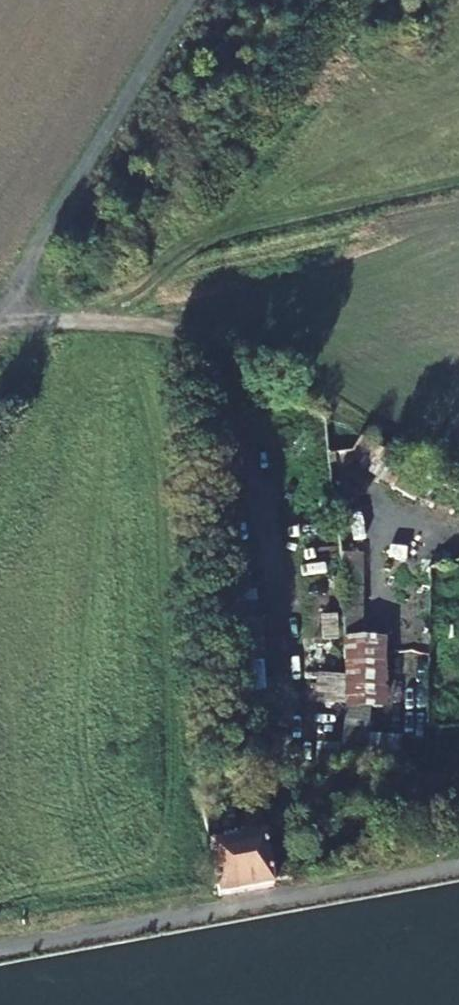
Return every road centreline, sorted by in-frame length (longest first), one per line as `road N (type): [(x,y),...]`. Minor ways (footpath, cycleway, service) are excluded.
road 1 (track): [(458,179),(192,241),(139,291),(66,320)]
road 2 (track): [(186,0),(0,306)]

